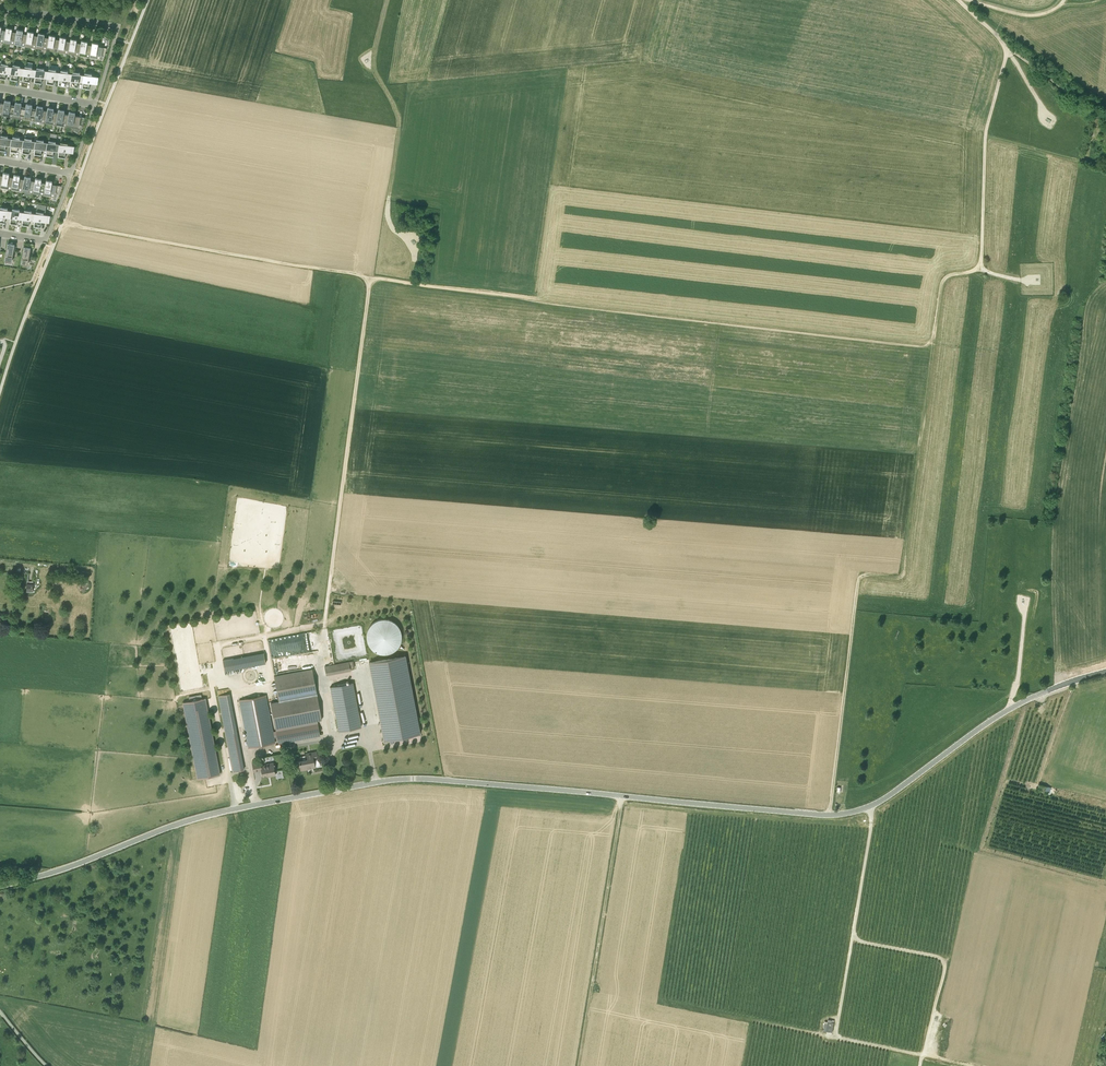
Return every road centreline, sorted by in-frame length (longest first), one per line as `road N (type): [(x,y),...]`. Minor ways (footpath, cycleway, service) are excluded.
road 1 (unclassified): [(0,886),(197,818),(402,779),(848,813),(884,799),(1025,701),(1105,672)]
road 2 (track): [(370,276),(930,348),(943,280),(981,263)]
road 3 (track): [(370,276),(320,669),(323,683),(362,674)]
road 4 (track): [(869,807),(853,933),(944,961),(923,1055)]
road 5 (track): [(370,276),(63,222)]
road 6 (track): [(621,796),(578,1065)]
road 7 (track): [(859,573),(902,574),(930,348)]
road 8 (track): [(830,814),(859,573)]
road 9 (track): [(981,263),(985,135),(1007,47)]
road 10 (residential): [(95,105),(113,28),(0,5)]
road 11 (track): [(1105,118),(1007,47),(958,0)]

